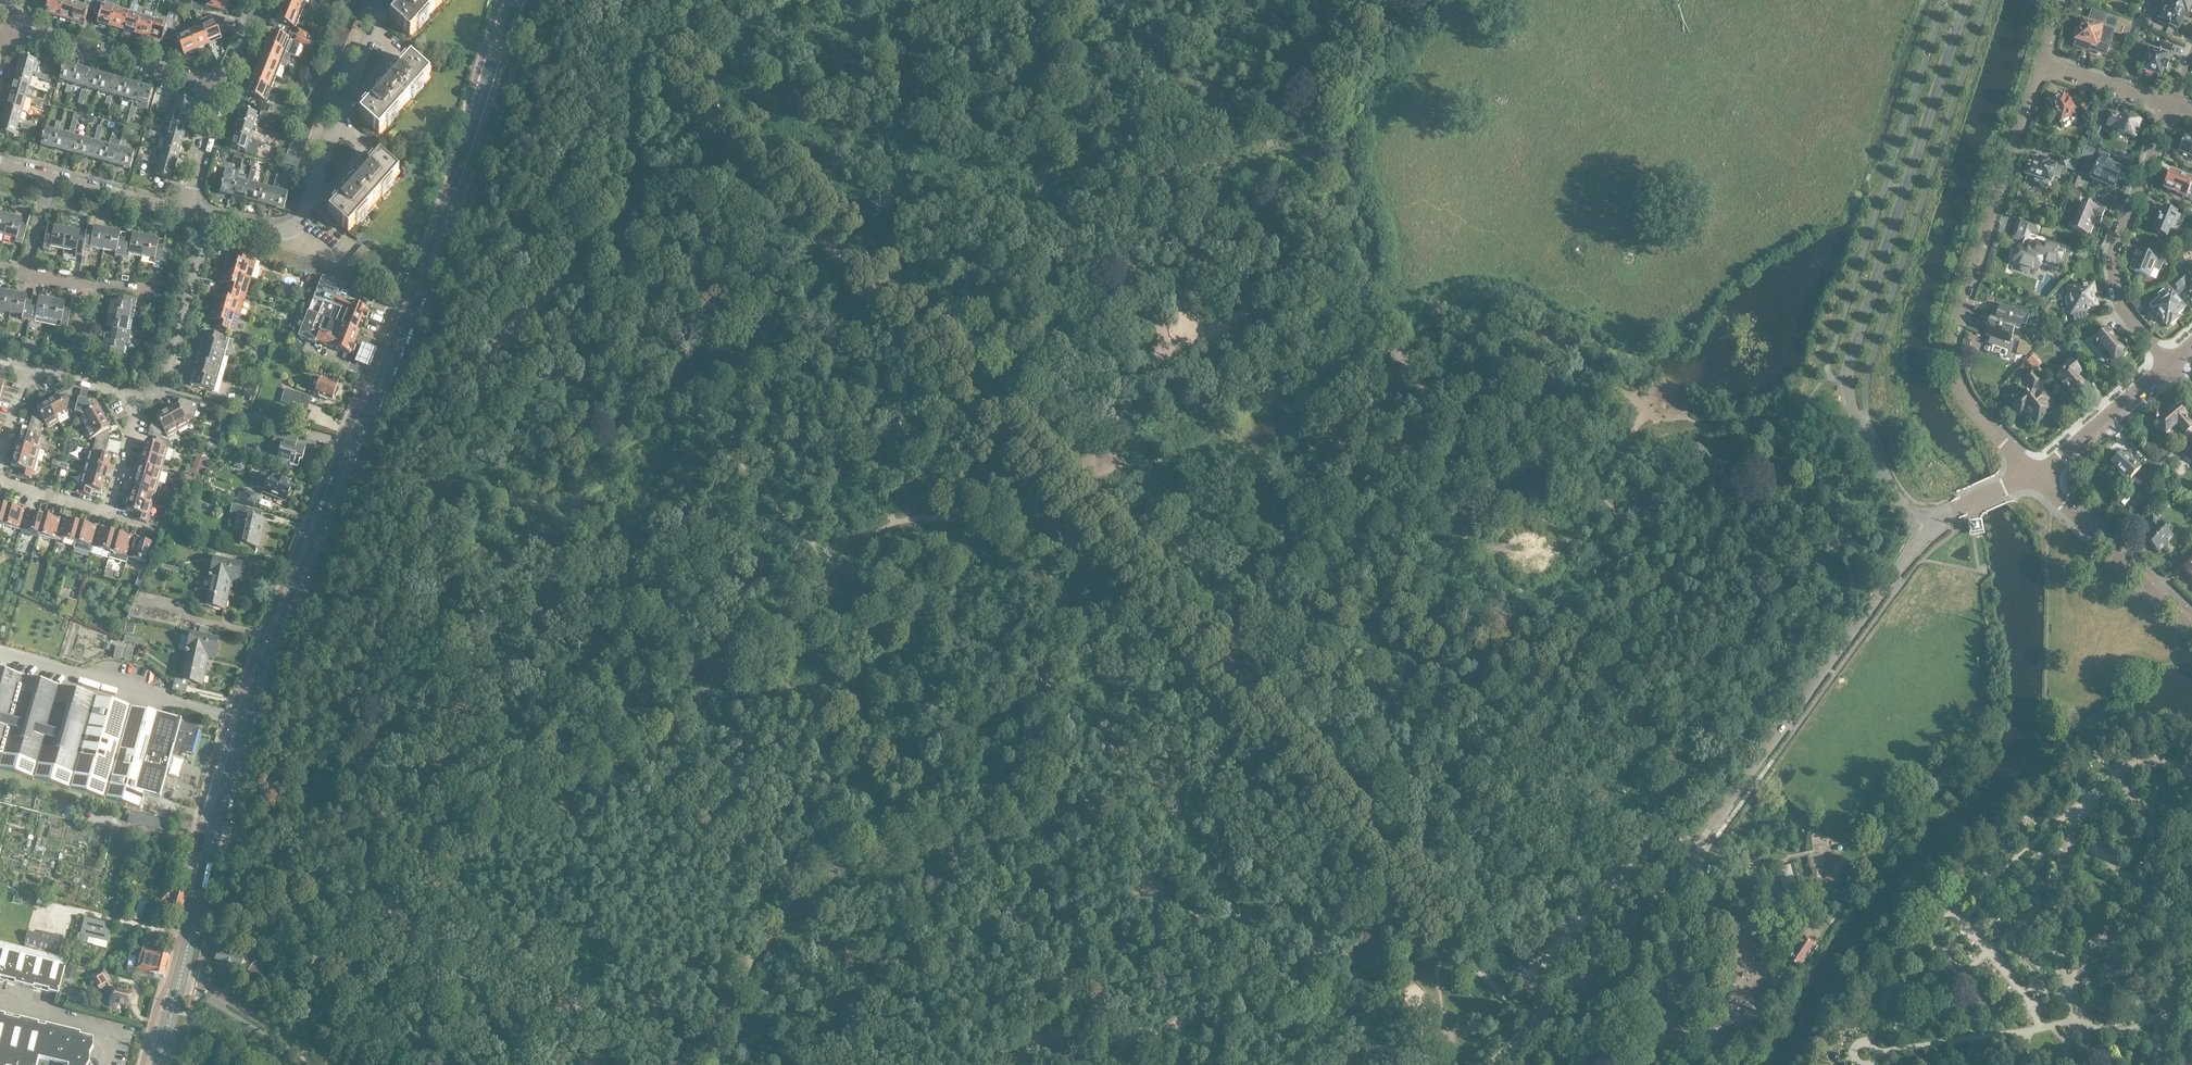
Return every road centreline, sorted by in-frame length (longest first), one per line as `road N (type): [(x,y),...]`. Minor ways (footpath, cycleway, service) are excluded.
road 1 (primary): [(181,975),(245,716),(440,231),(519,0)]
road 2 (unclassified): [(1927,530),(1706,834),(1494,1064)]
road 3 (unclassified): [(1927,530),(1855,418),(1846,374),(1966,0)]
road 4 (residential): [(2037,472),(1960,393),(1950,344),(2043,55)]
road 5 (residential): [(2170,364),(2125,303),(2118,255),(2176,102)]
road 6 (residential): [(136,395),(107,513),(0,483)]
road 7 (residential): [(224,87),(11,24)]
road 8 (residential): [(2191,622),(2037,472)]
road 9 (unclassified): [(334,1064),(181,975)]
road 10 (residential): [(156,386),(210,218)]
road 11 (residential): [(2037,472),(2170,364)]
road 12 (residential): [(2176,102),(2043,55)]
road 13 (residential): [(54,178),(186,212)]
road 14 (residential): [(186,212),(224,87)]
road 15 (unclassified): [(1927,530),(2037,472)]

